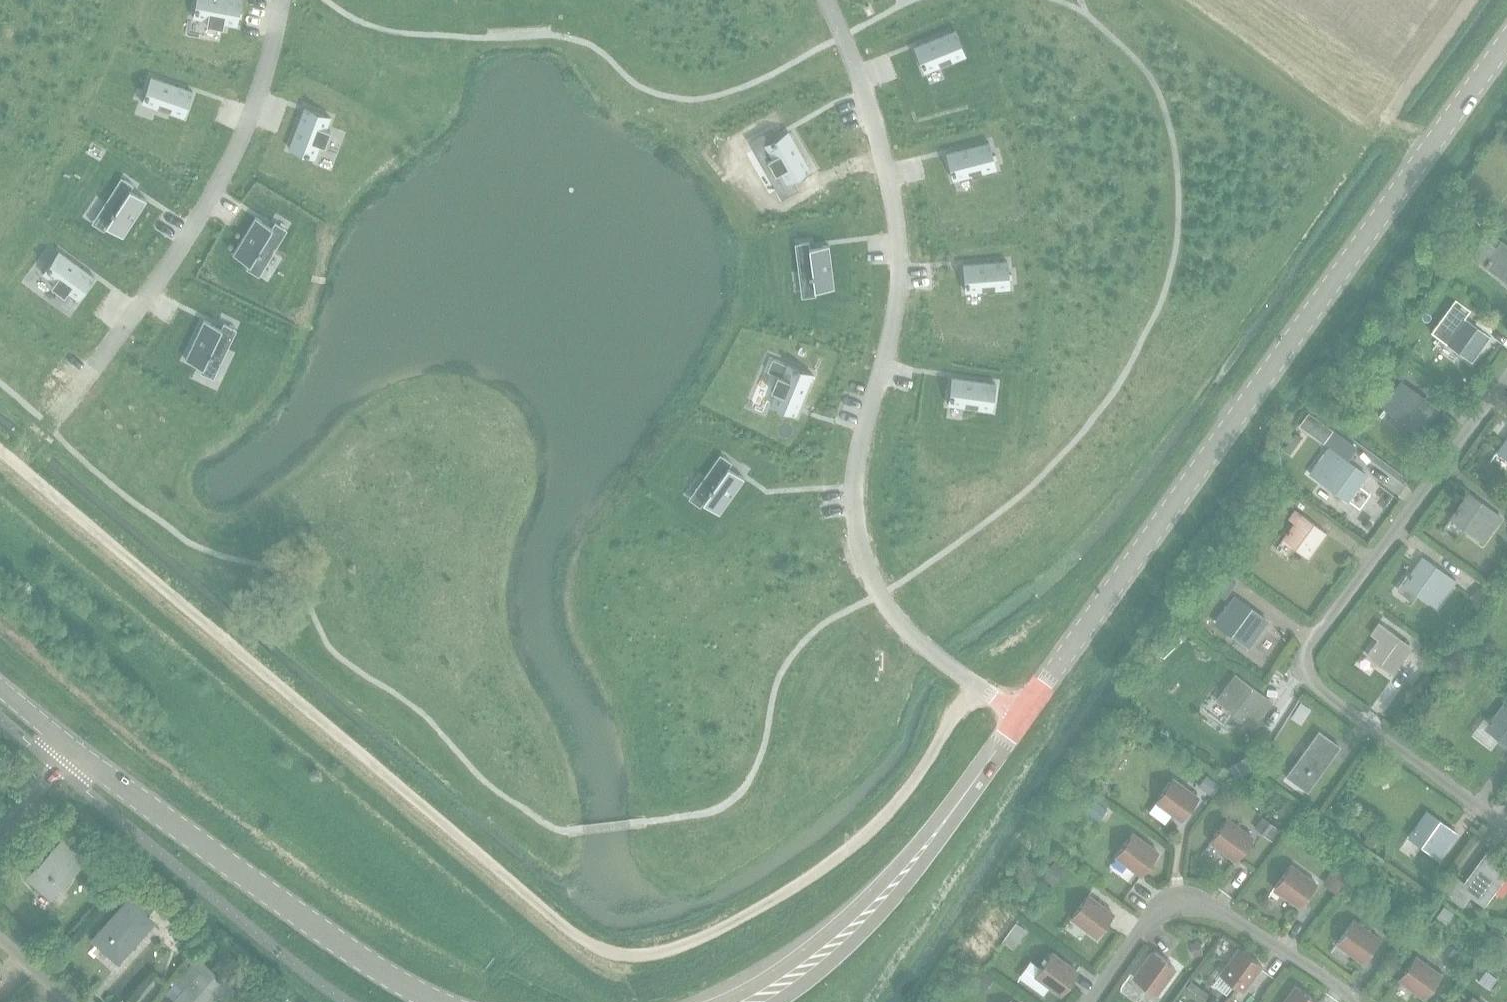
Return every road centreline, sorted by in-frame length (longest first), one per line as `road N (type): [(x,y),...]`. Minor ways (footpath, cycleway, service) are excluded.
road 1 (unclassified): [(1022,712),(996,697),(959,705),(915,780),(828,862),(700,937),(652,955),(621,955),(590,944),(0,451)]
road 2 (tertiary): [(1022,712),(1506,41)]
road 3 (residential): [(1506,371),(1305,660),(1316,688),(1506,829)]
road 4 (tertiary): [(445,1001),(263,891),(67,747)]
road 5 (tertiary): [(746,1001),(768,993),(842,930),(935,834),(1022,712)]
road 6 (residential): [(1353,1001),(1245,926),(1190,898),(1170,897),(1093,1001)]

